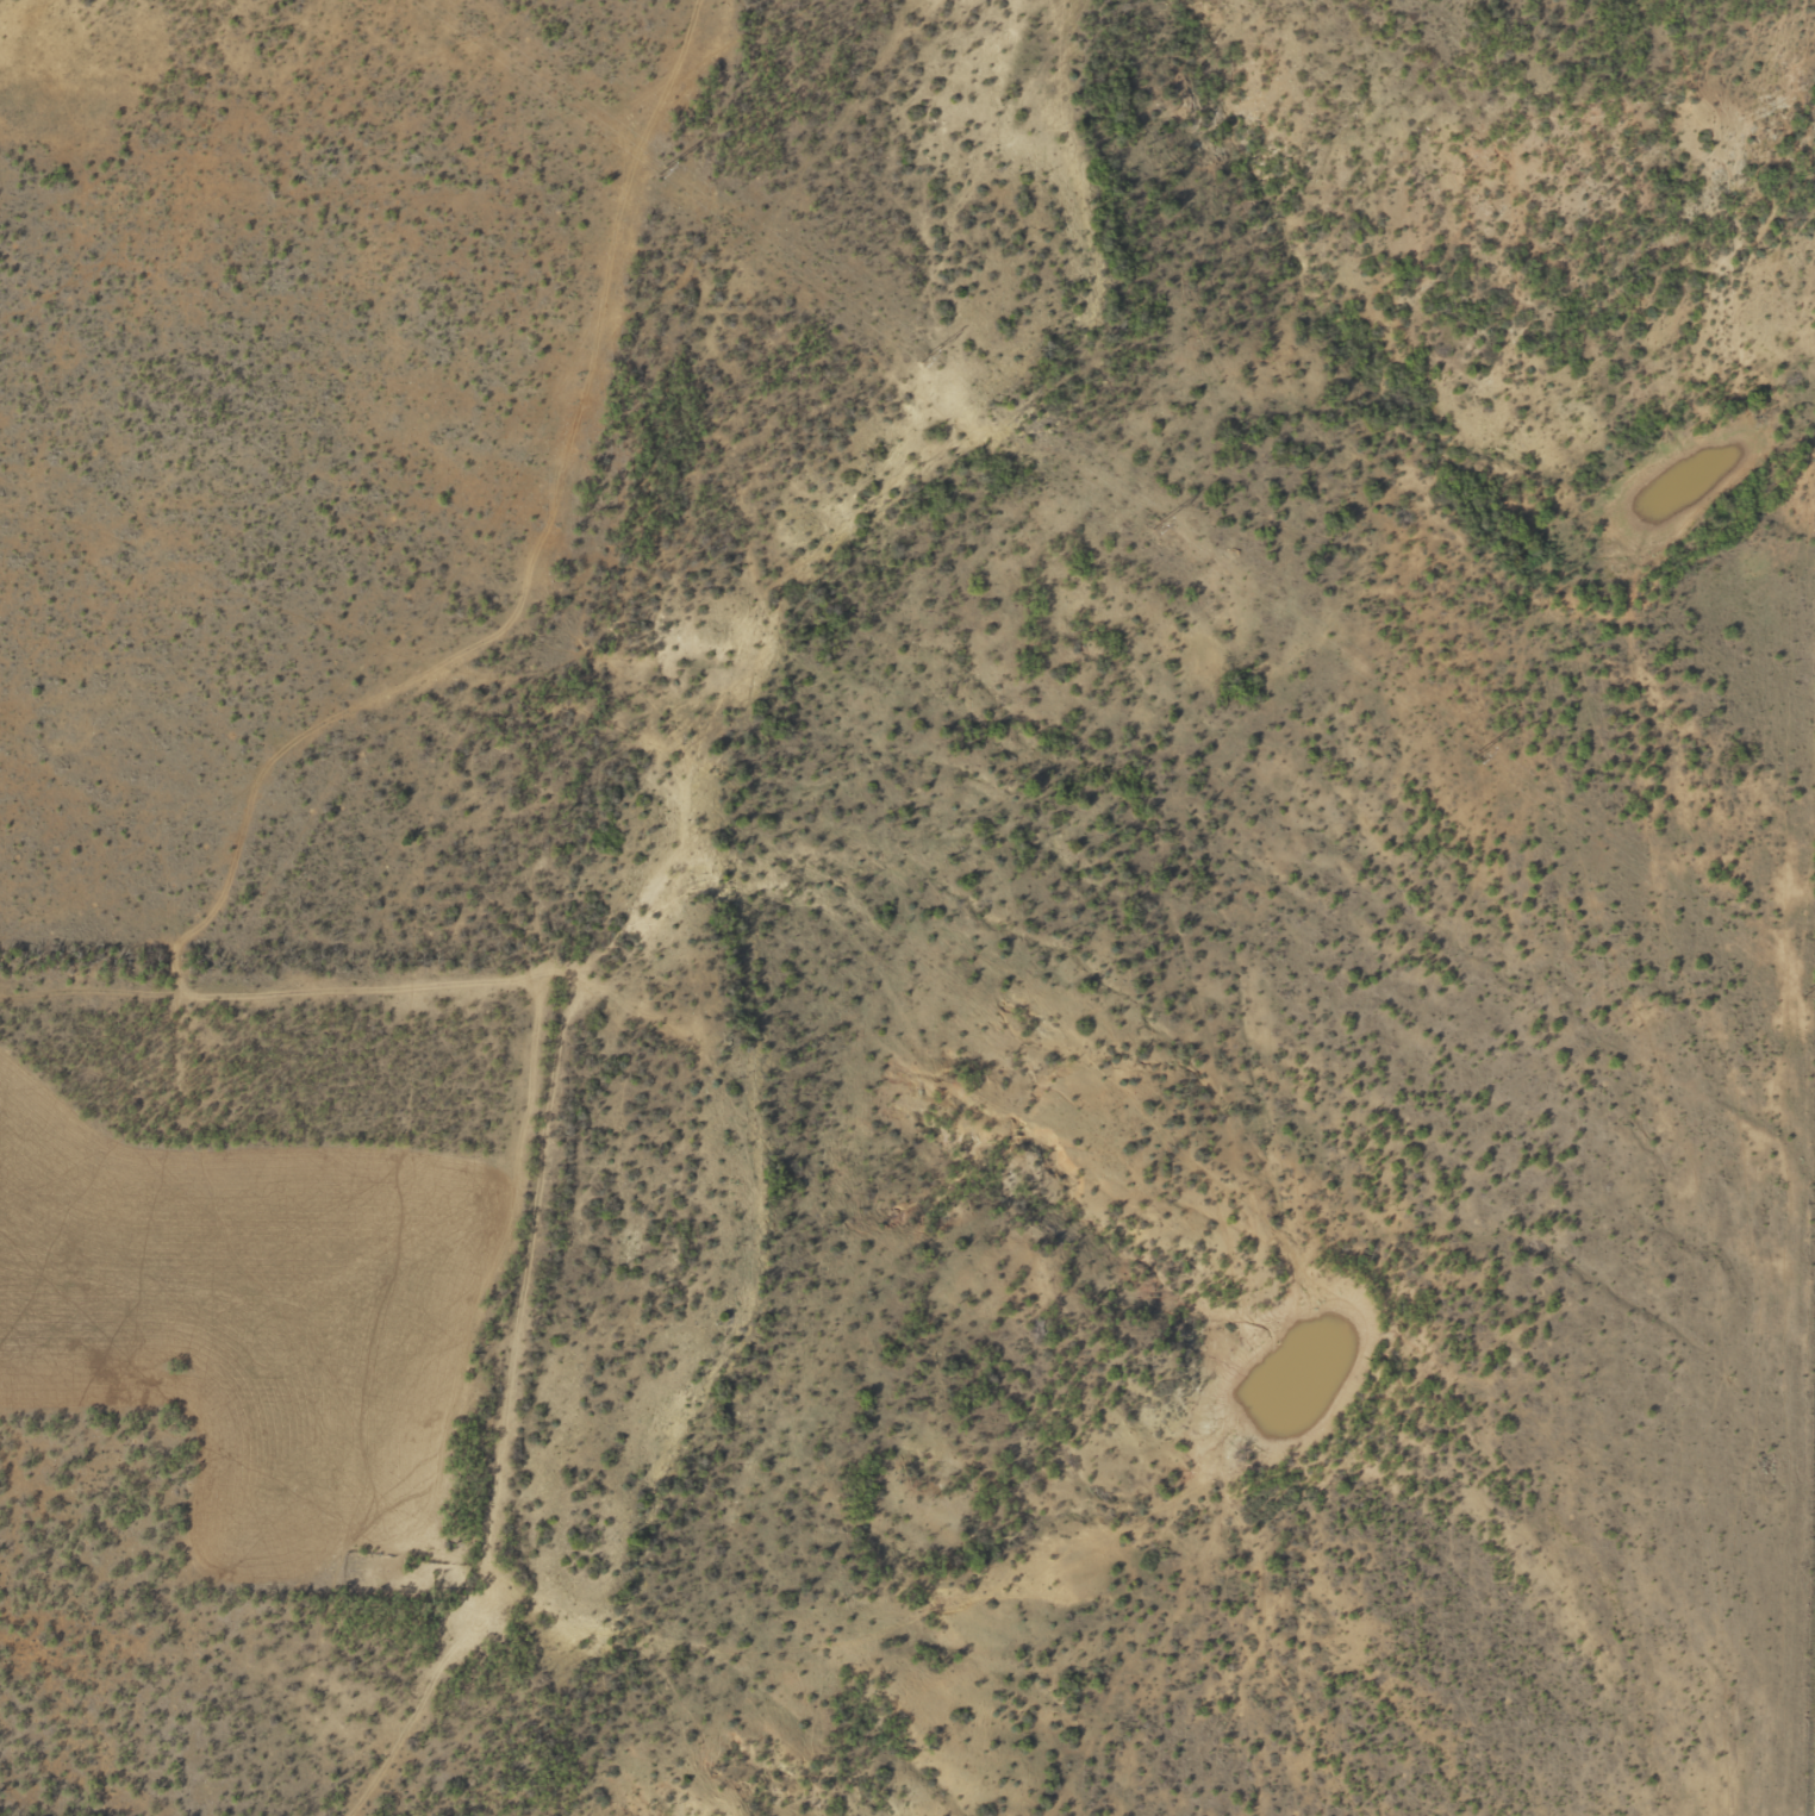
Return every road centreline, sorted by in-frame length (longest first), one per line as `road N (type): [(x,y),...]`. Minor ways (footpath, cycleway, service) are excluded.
road 1 (residential): [(380,1815),(522,1565),(563,1444),(581,756),(629,548),(688,392),(790,224),(903,99),(1050,0)]
road 2 (residential): [(1806,1815),(1814,1107)]

